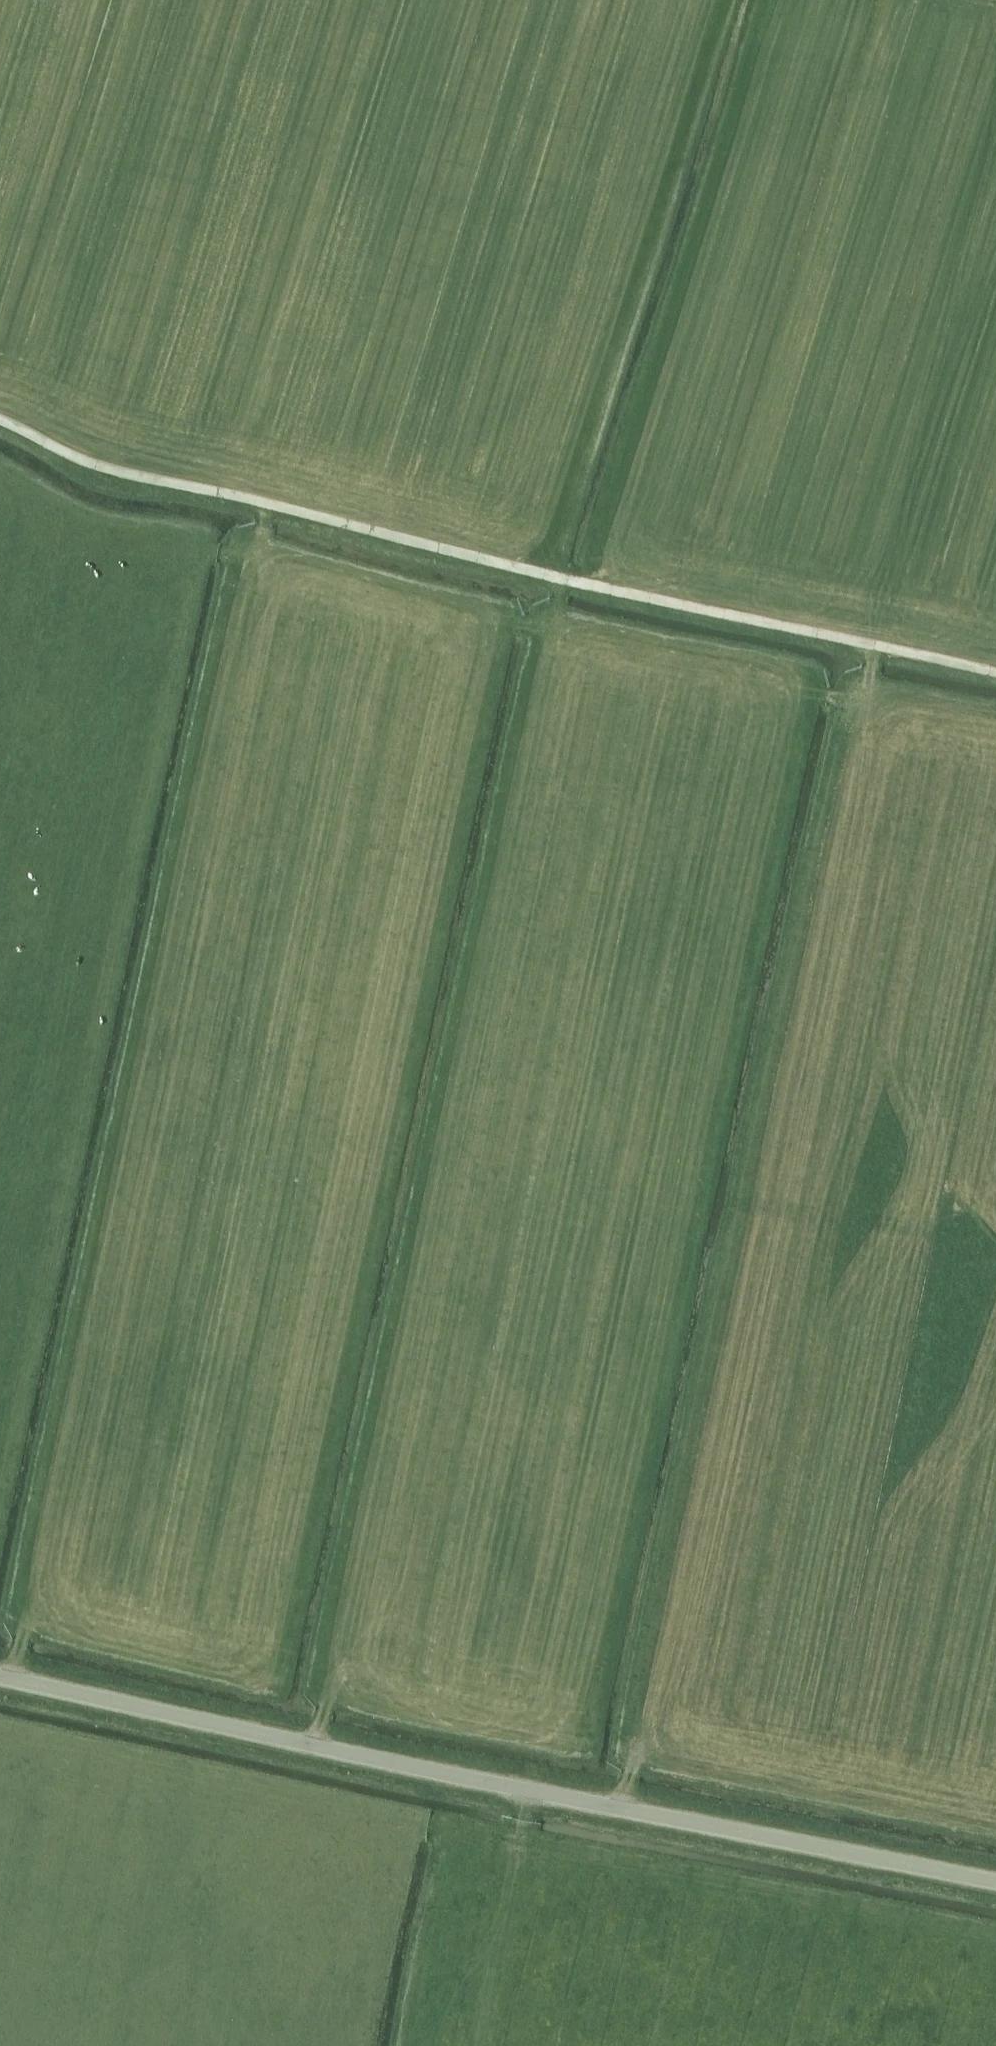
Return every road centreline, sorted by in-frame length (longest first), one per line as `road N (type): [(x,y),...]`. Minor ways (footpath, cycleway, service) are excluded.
road 1 (unclassified): [(995,1882),(0,1676)]

